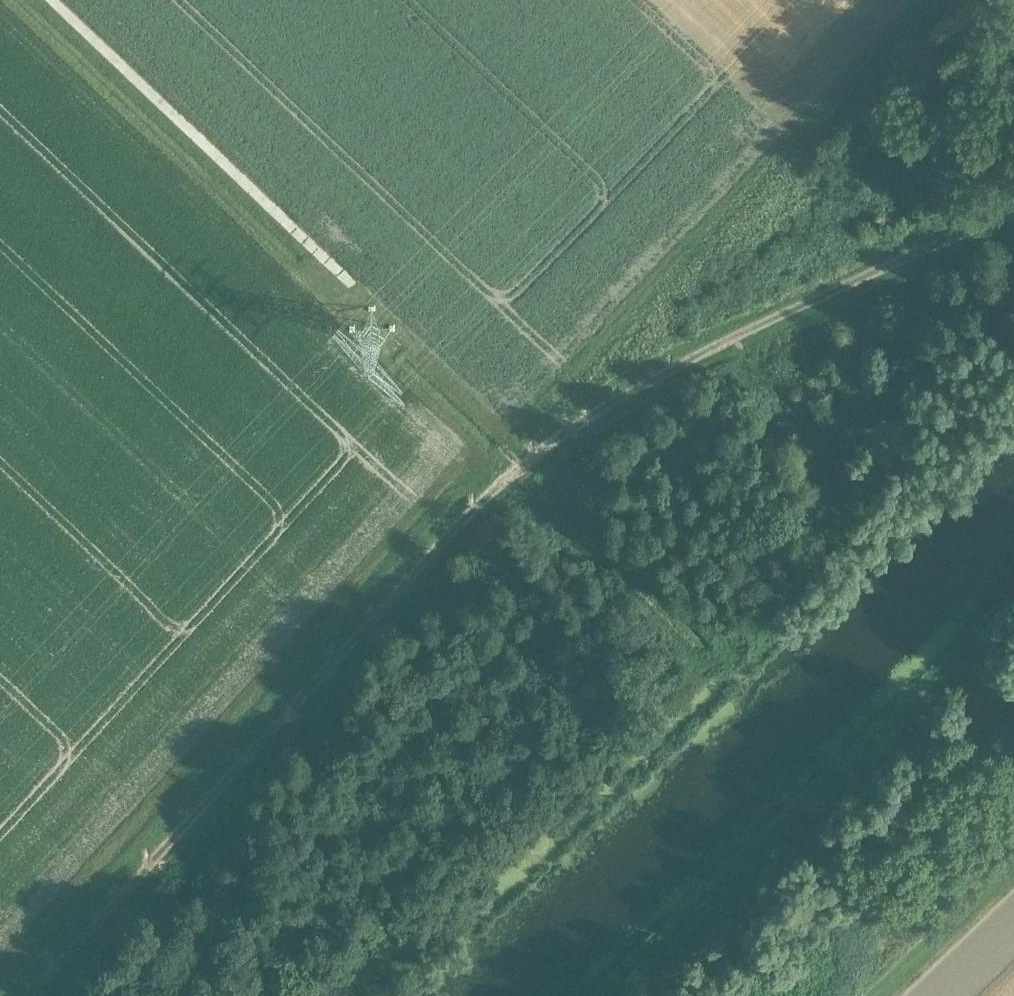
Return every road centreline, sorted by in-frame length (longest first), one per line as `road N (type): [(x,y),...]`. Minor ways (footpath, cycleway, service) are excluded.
road 1 (track): [(34,995),(505,471),(621,396),(799,307),(1013,215)]

